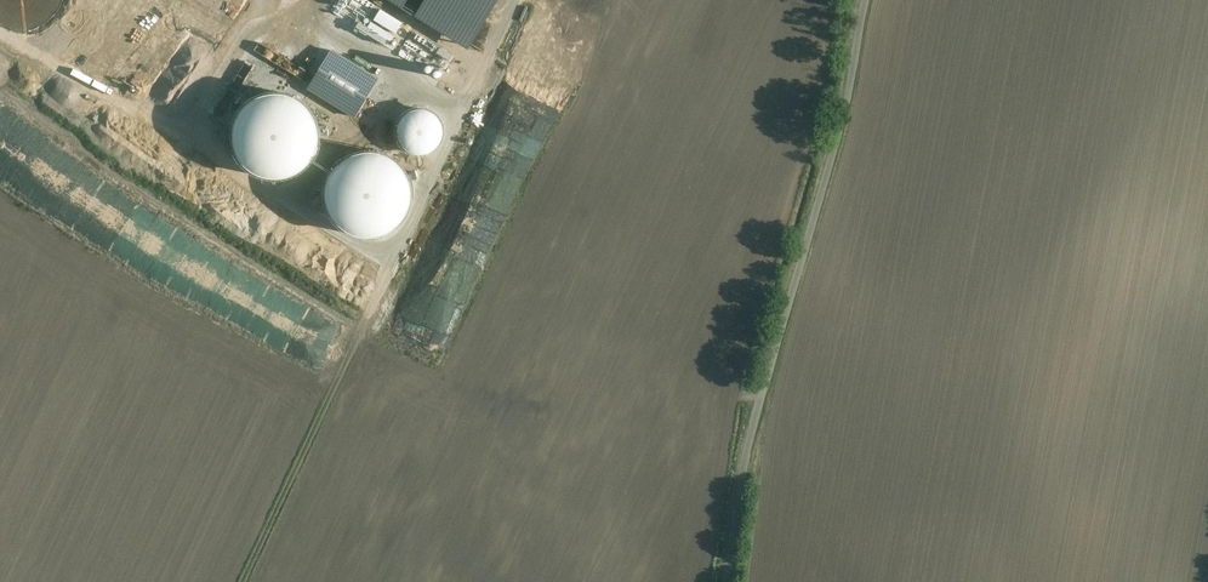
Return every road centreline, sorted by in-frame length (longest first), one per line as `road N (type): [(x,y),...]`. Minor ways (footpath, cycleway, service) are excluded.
road 1 (track): [(244,581),(517,0)]
road 2 (unclassified): [(722,581),(741,456),(845,111),(865,0)]

